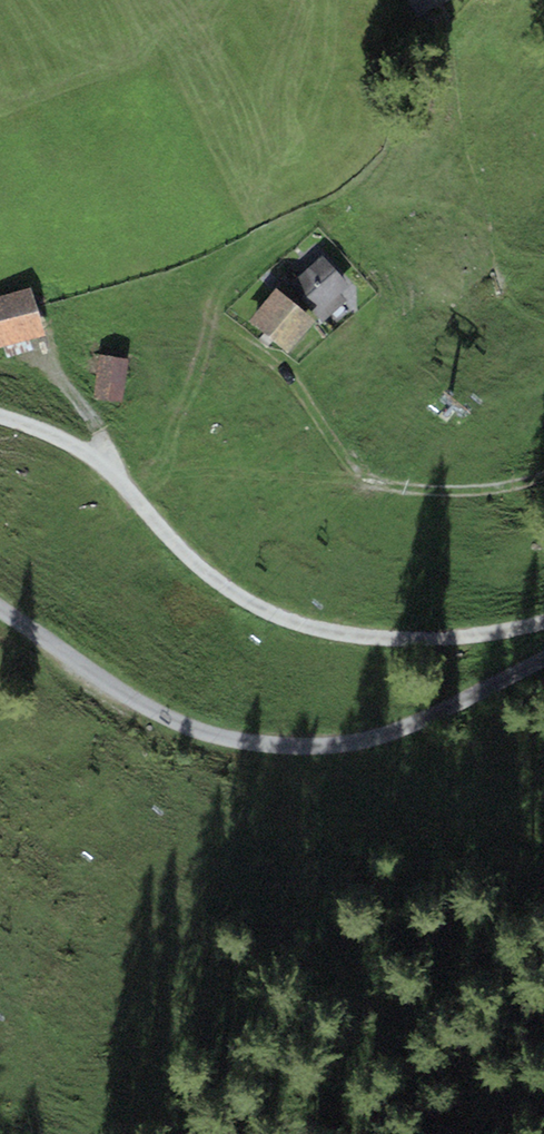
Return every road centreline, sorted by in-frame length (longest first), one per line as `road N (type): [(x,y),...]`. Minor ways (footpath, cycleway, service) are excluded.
road 1 (track): [(543,623),(395,639),(284,618),(235,595),(104,462),(0,417)]
road 2 (unclassified): [(543,661),(387,737),(327,748),(241,742),(173,724),(0,612)]
road 3 (residential): [(543,474),(462,491),(380,483),(335,448),(287,377),(219,324)]

